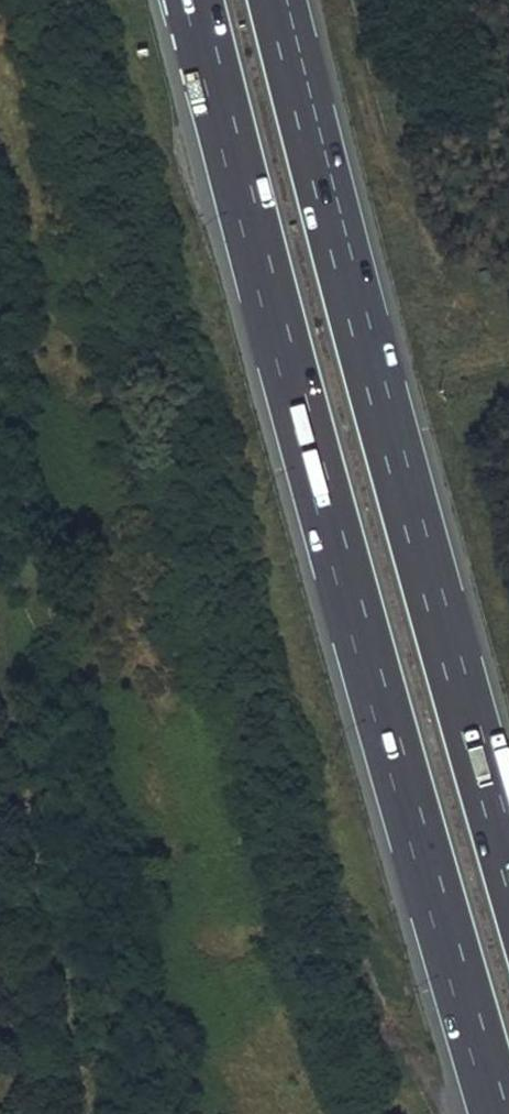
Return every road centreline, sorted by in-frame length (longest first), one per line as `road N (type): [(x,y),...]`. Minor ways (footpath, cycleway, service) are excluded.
road 1 (motorway): [(190,0),(329,532),(500,1113)]
road 2 (motorway): [(508,865),(408,516),(274,0)]

